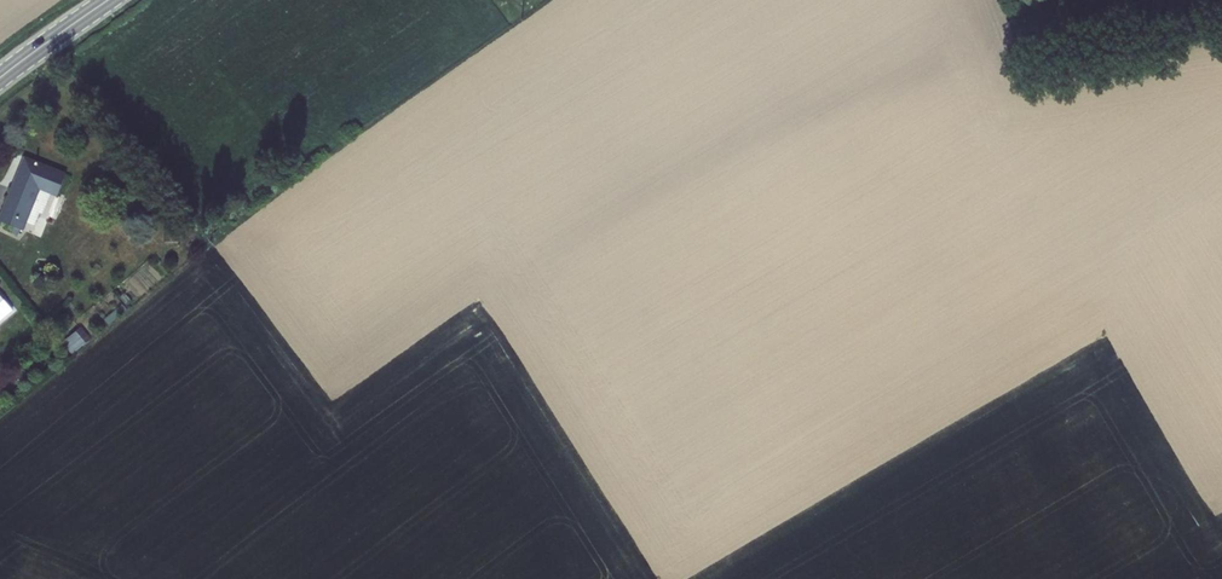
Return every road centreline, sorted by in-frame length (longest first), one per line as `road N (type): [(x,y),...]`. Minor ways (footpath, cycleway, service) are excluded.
road 1 (tertiary): [(110,0),(0,79)]

